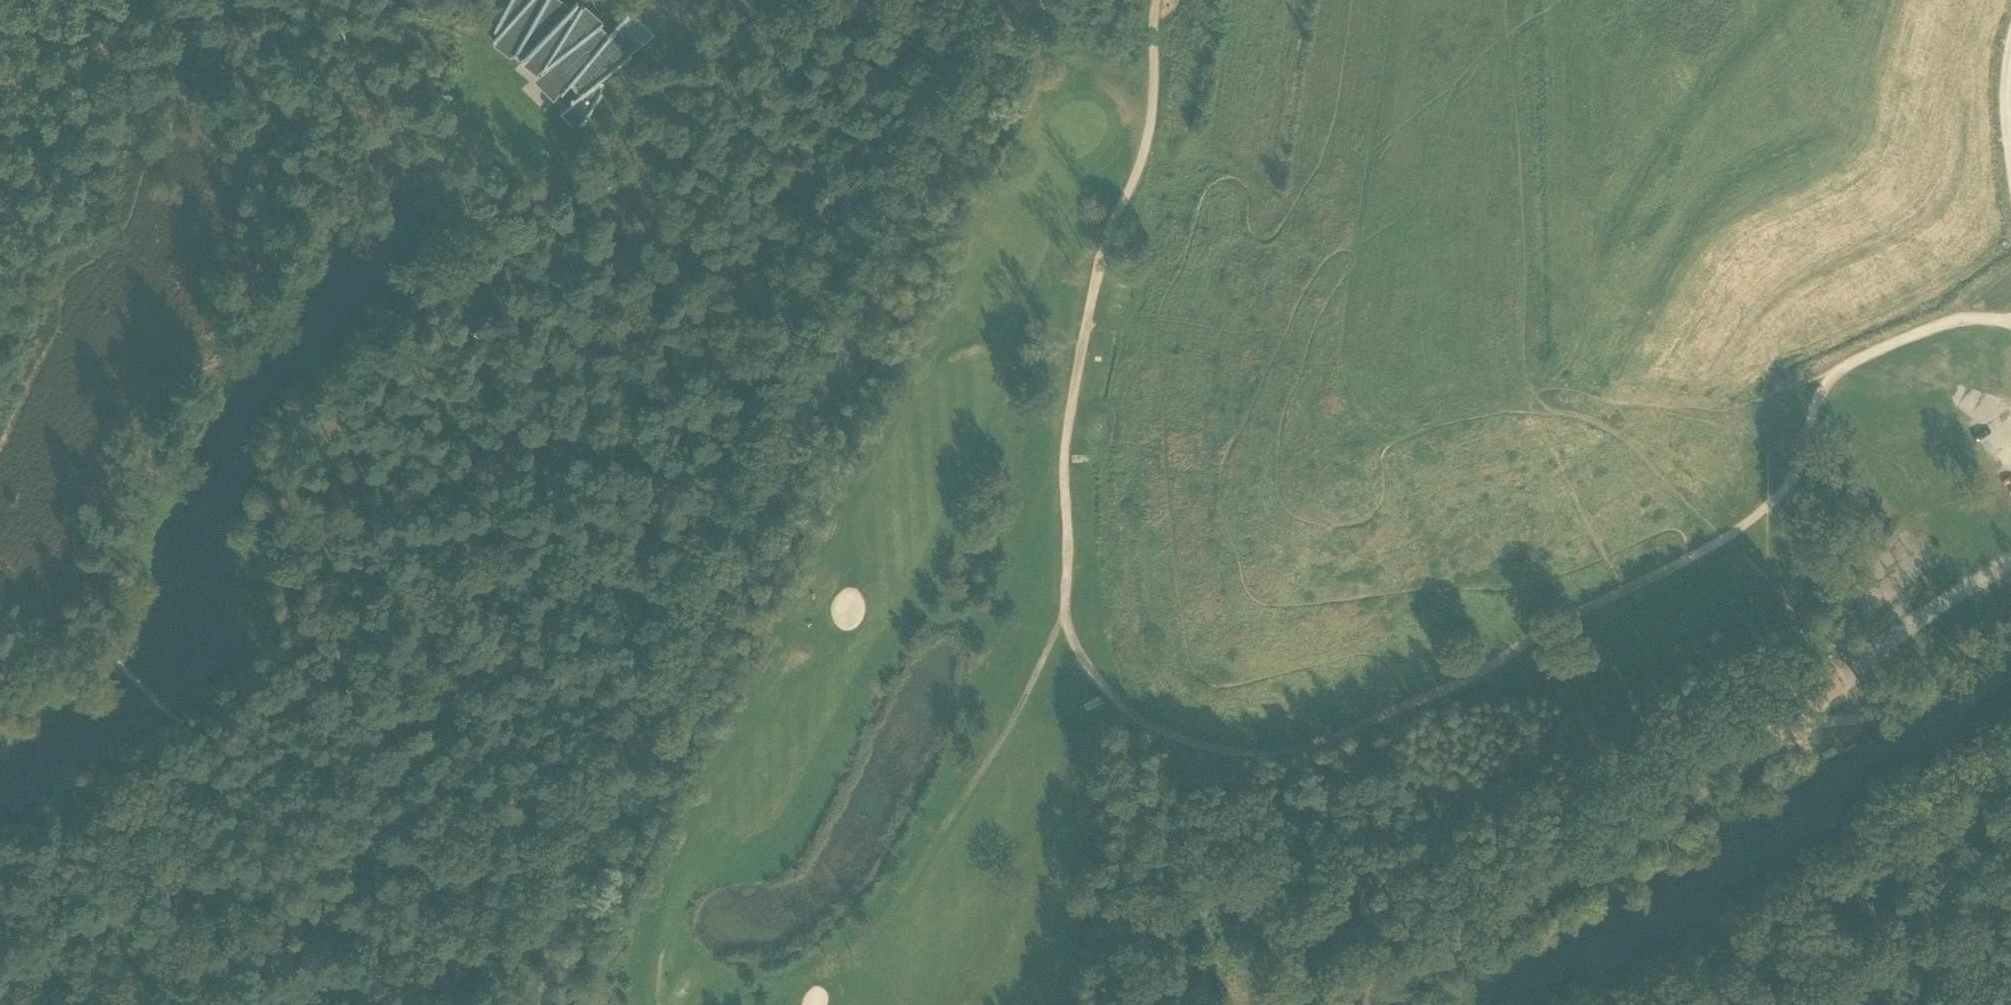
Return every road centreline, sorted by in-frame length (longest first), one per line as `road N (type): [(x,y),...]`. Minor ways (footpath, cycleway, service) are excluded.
road 1 (unclassified): [(555,1004),(553,949),(584,861),(1033,0)]
road 2 (track): [(1156,0),(1153,110),(1107,239),(1061,459),(1071,541),(1062,619),(1019,716),(942,829)]
road 3 (track): [(1062,619),(1090,668),(1146,718),(1188,743),(1239,754),(1284,754),(1340,735),(1516,647)]
road 4 (unclassified): [(1352,1004),(1791,723)]
road 5 (track): [(1682,561),(1772,502),(1835,374),(1925,330),(1969,318),(2010,322)]
road 6 (track): [(139,0),(0,263)]
road 7 (track): [(1516,647),(1682,561)]

